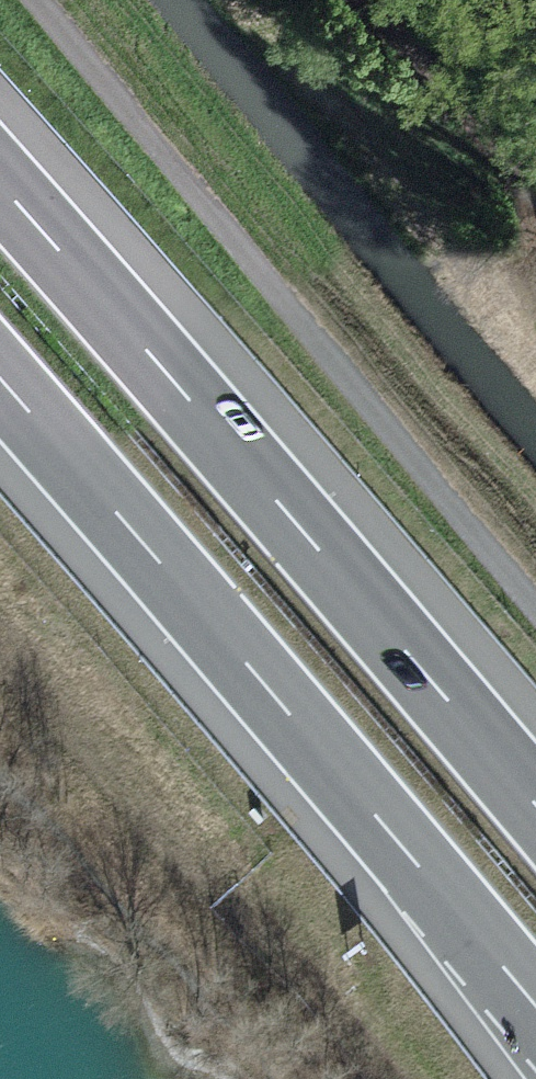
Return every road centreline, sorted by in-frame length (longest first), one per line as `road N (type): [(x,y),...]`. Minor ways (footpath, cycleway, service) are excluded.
road 1 (motorway): [(0,379),(535,1009)]
road 2 (motorway): [(535,805),(0,184)]
road 3 (unclassified): [(39,0),(535,604)]

